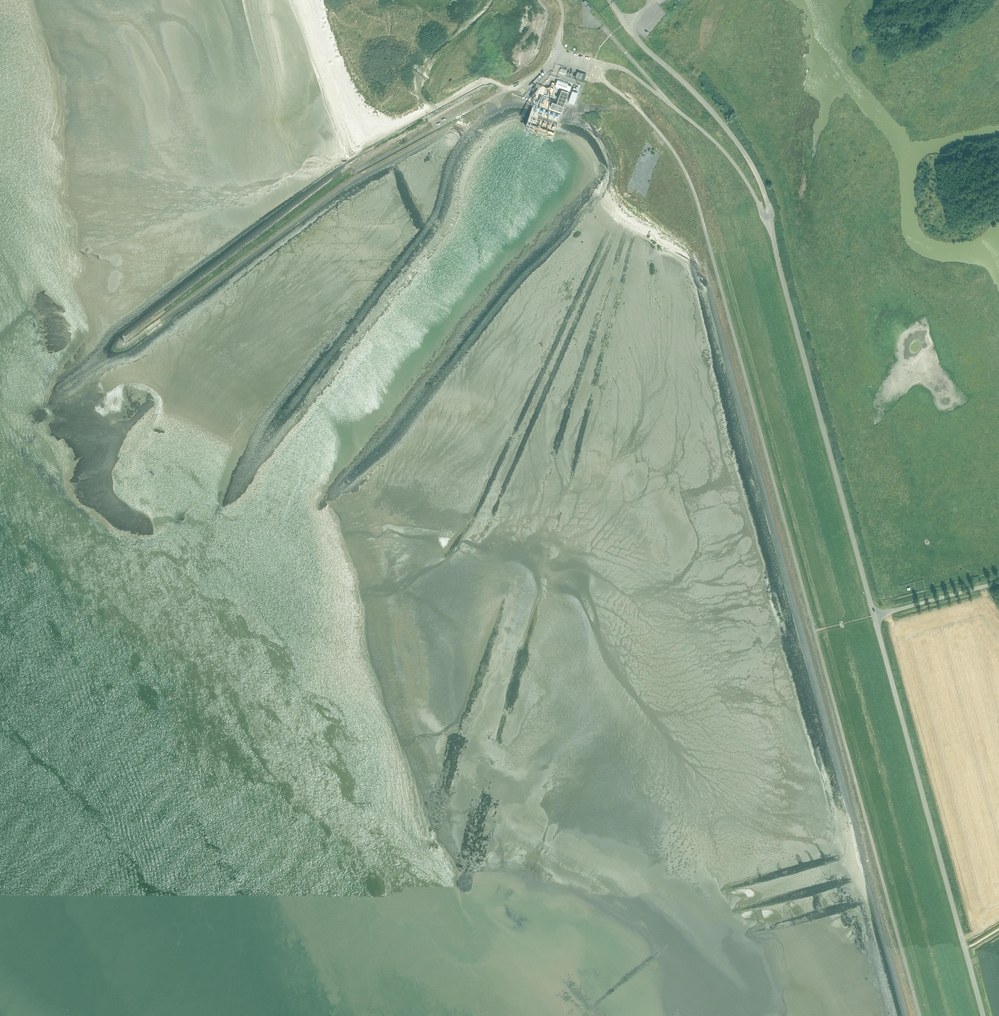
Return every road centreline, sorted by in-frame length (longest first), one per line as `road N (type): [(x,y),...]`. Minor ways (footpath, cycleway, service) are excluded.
road 1 (unclassified): [(984,1015),(875,616)]
road 2 (unclassified): [(875,616),(771,229)]
road 3 (unclassified): [(771,229),(741,172),(669,103),(617,67),(557,55)]
road 4 (unclassified): [(771,229),(759,175),(735,138),(629,25)]
road 5 (track): [(727,129),(679,58),(667,11),(676,0)]
road 6 (unclassified): [(875,616),(998,582)]

